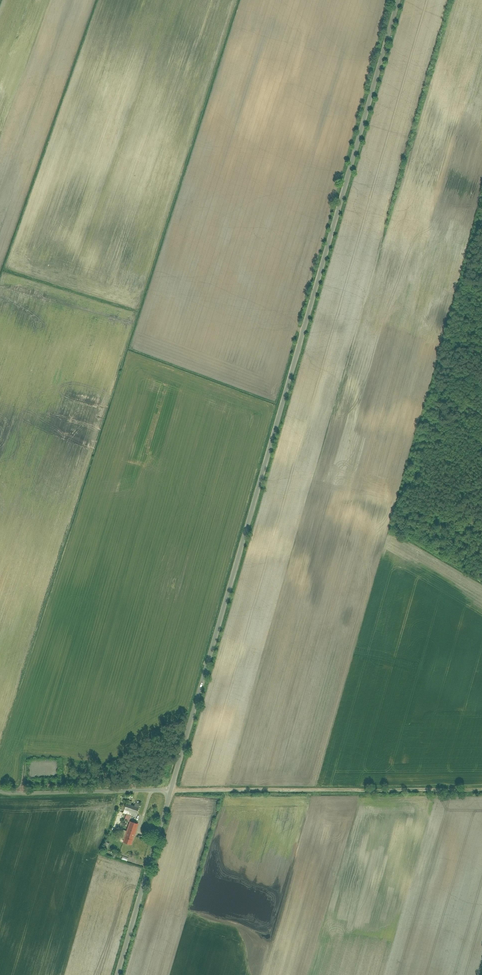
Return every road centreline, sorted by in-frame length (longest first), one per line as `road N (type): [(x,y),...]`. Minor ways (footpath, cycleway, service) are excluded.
road 1 (unclassified): [(169,791),(398,0)]
road 2 (track): [(169,791),(481,789)]
road 3 (unclassified): [(117,974),(169,791)]
road 4 (unclassified): [(0,790),(169,791)]

